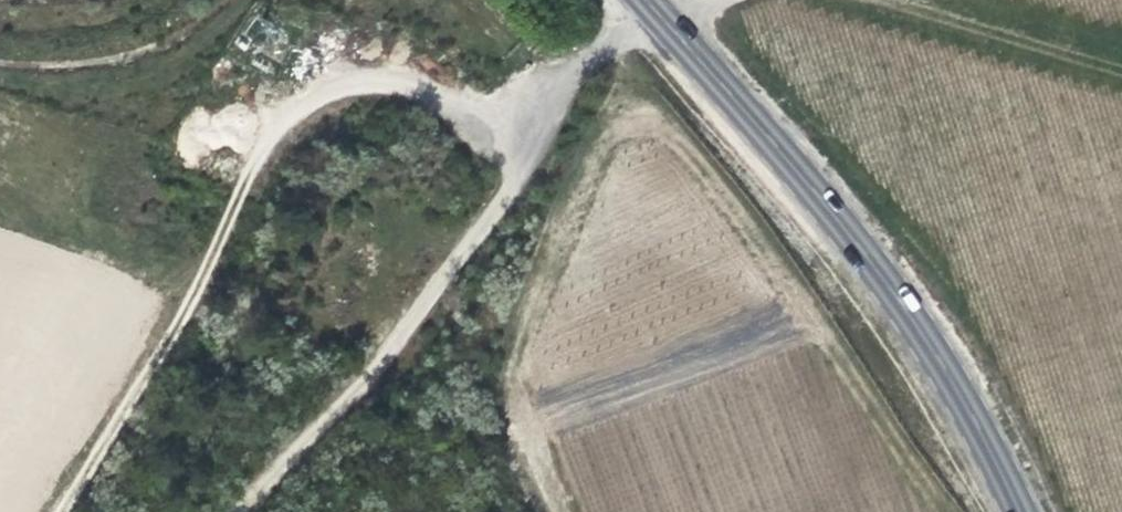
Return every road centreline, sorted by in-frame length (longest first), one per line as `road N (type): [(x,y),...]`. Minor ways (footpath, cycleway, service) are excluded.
road 1 (track): [(560,511),(522,421),(512,367),(521,328),(614,124),(632,118),(656,123),(685,151),(945,511)]
road 2 (track): [(715,0),(657,10),(591,65),(448,275),(239,511)]
road 3 (track): [(68,511),(215,270),(259,168),(325,100),(392,85),(530,154)]
road 4 (secondary): [(648,0),(883,277),(961,395),(1020,511)]

